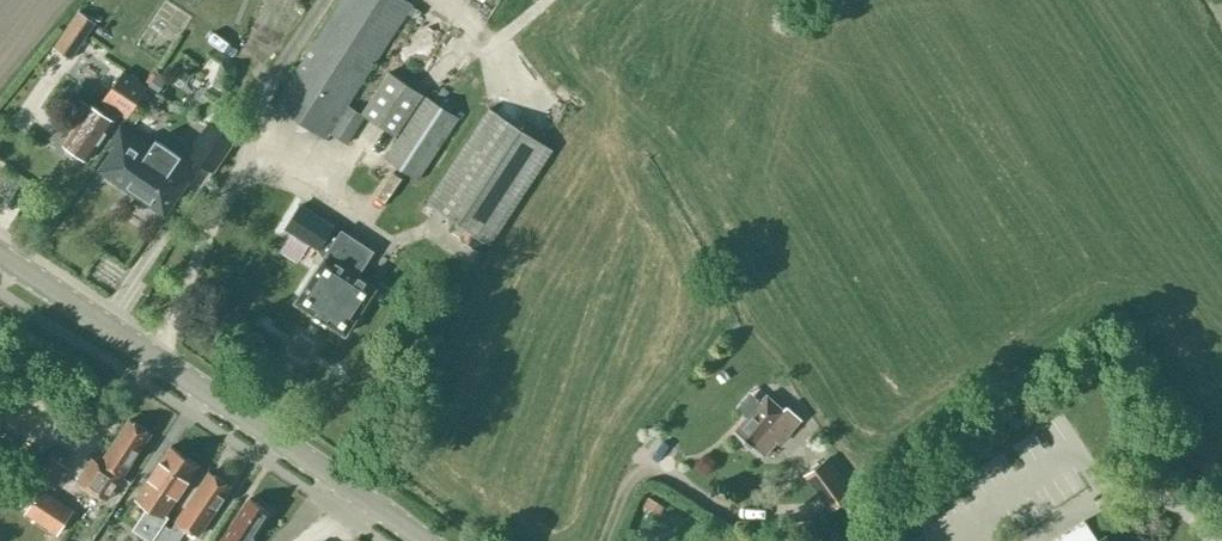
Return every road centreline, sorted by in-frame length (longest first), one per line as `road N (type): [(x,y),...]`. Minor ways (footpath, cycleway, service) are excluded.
road 1 (tertiary): [(423,540),(0,256)]

